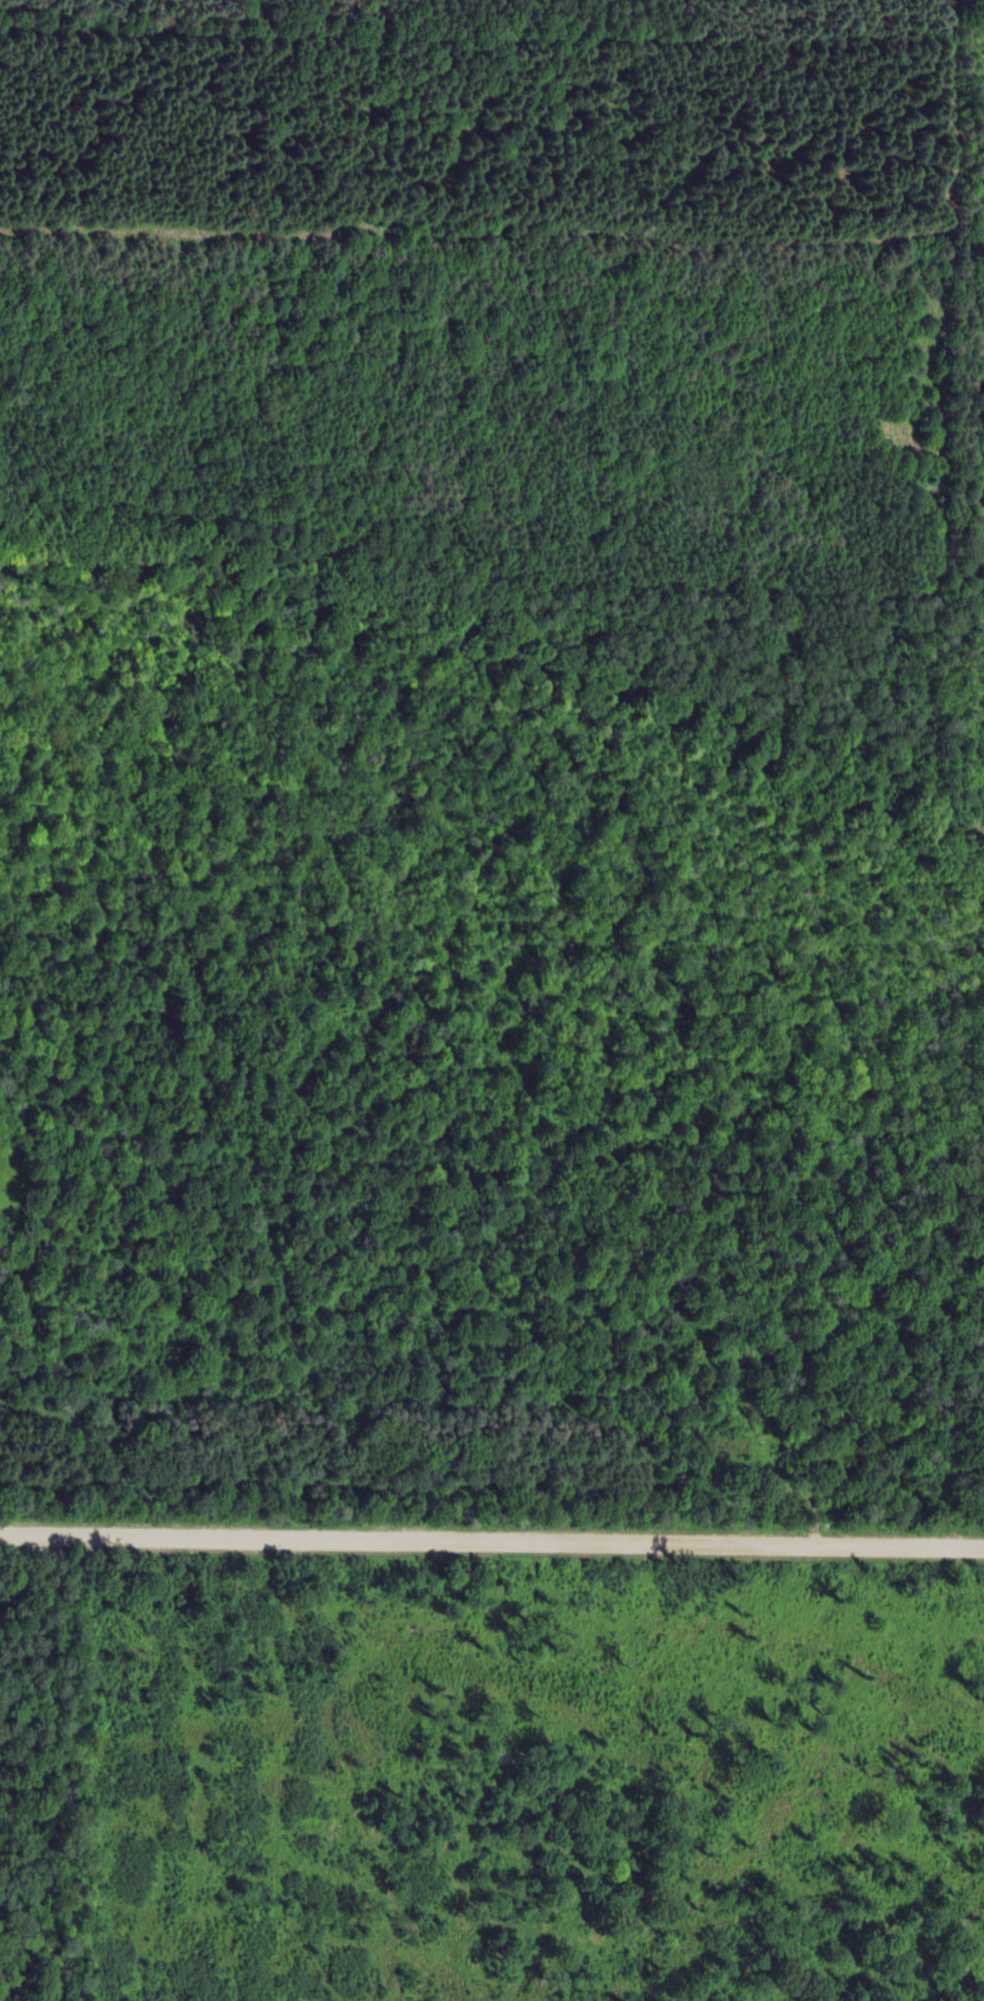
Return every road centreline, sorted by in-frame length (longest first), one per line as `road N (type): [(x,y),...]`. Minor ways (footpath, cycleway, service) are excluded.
road 1 (residential): [(983,1544),(0,1529)]

